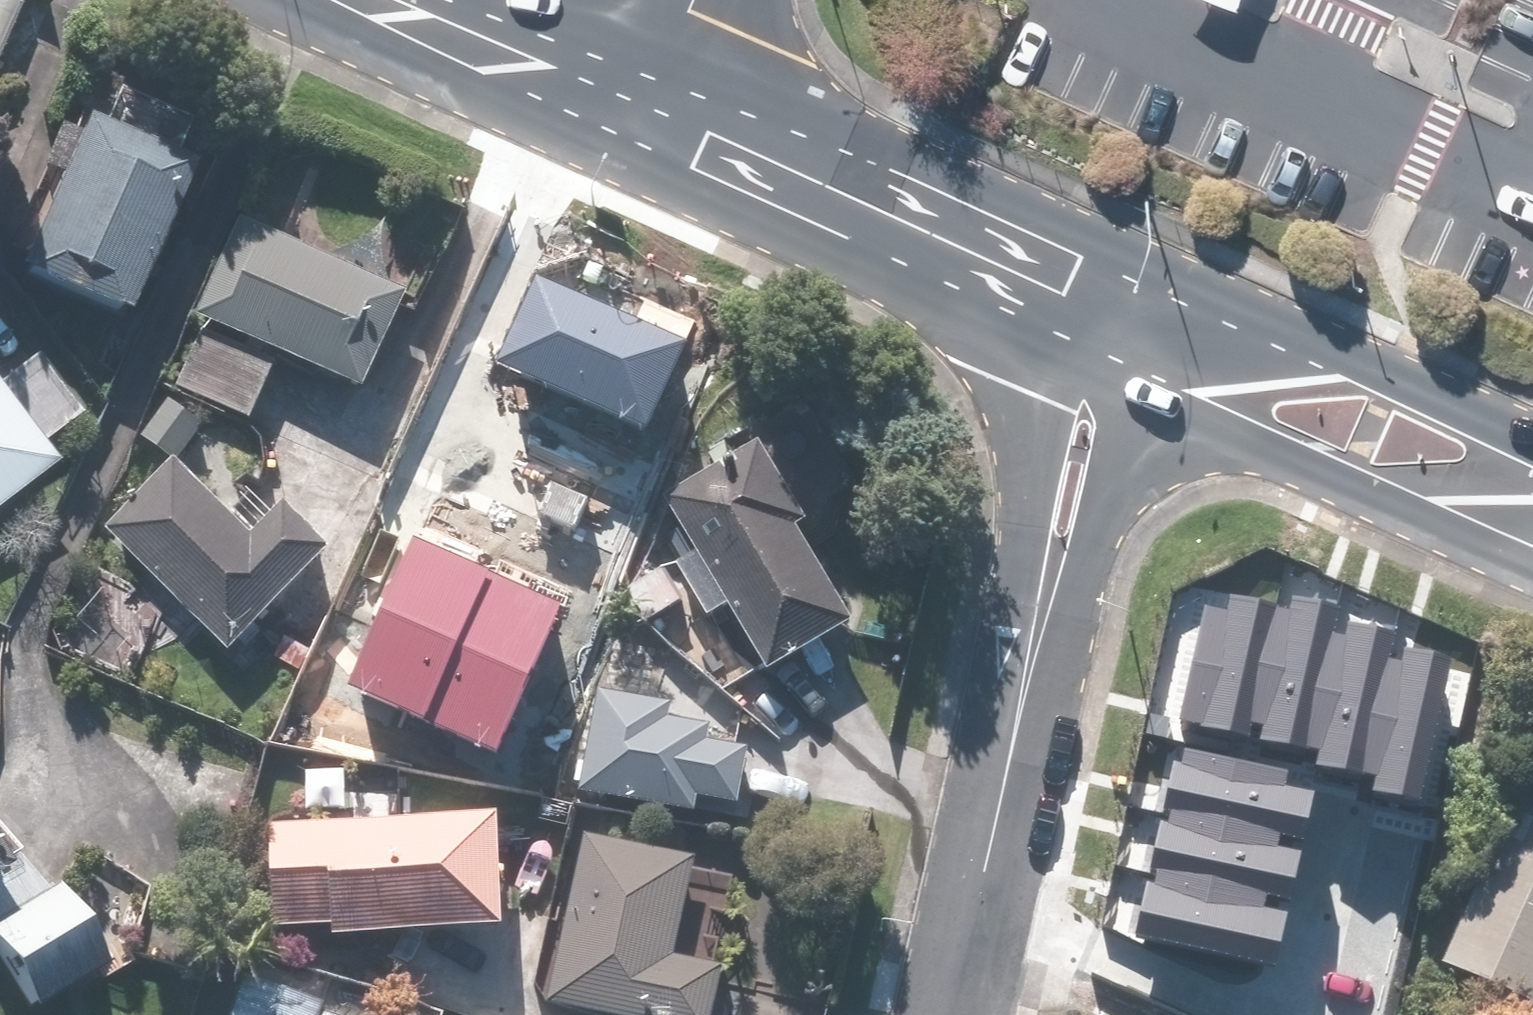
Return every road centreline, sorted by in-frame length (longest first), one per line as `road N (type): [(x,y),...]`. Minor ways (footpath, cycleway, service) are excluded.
road 1 (secondary): [(1532,566),(1145,405)]
road 2 (residential): [(1008,753),(1015,566),(1056,343)]
road 3 (secondary): [(1178,297),(1532,460)]
road 4 (residential): [(1145,405),(1008,753)]
road 5 (secondary): [(644,111),(931,233)]
road 6 (secondary): [(396,0),(644,111)]
road 7 (residential): [(1008,753),(950,1014)]
road 8 (secondary): [(1056,343),(931,233)]
road 9 (secondary): [(931,233),(1072,269)]
road 10 (tertiary): [(694,0),(644,111)]

